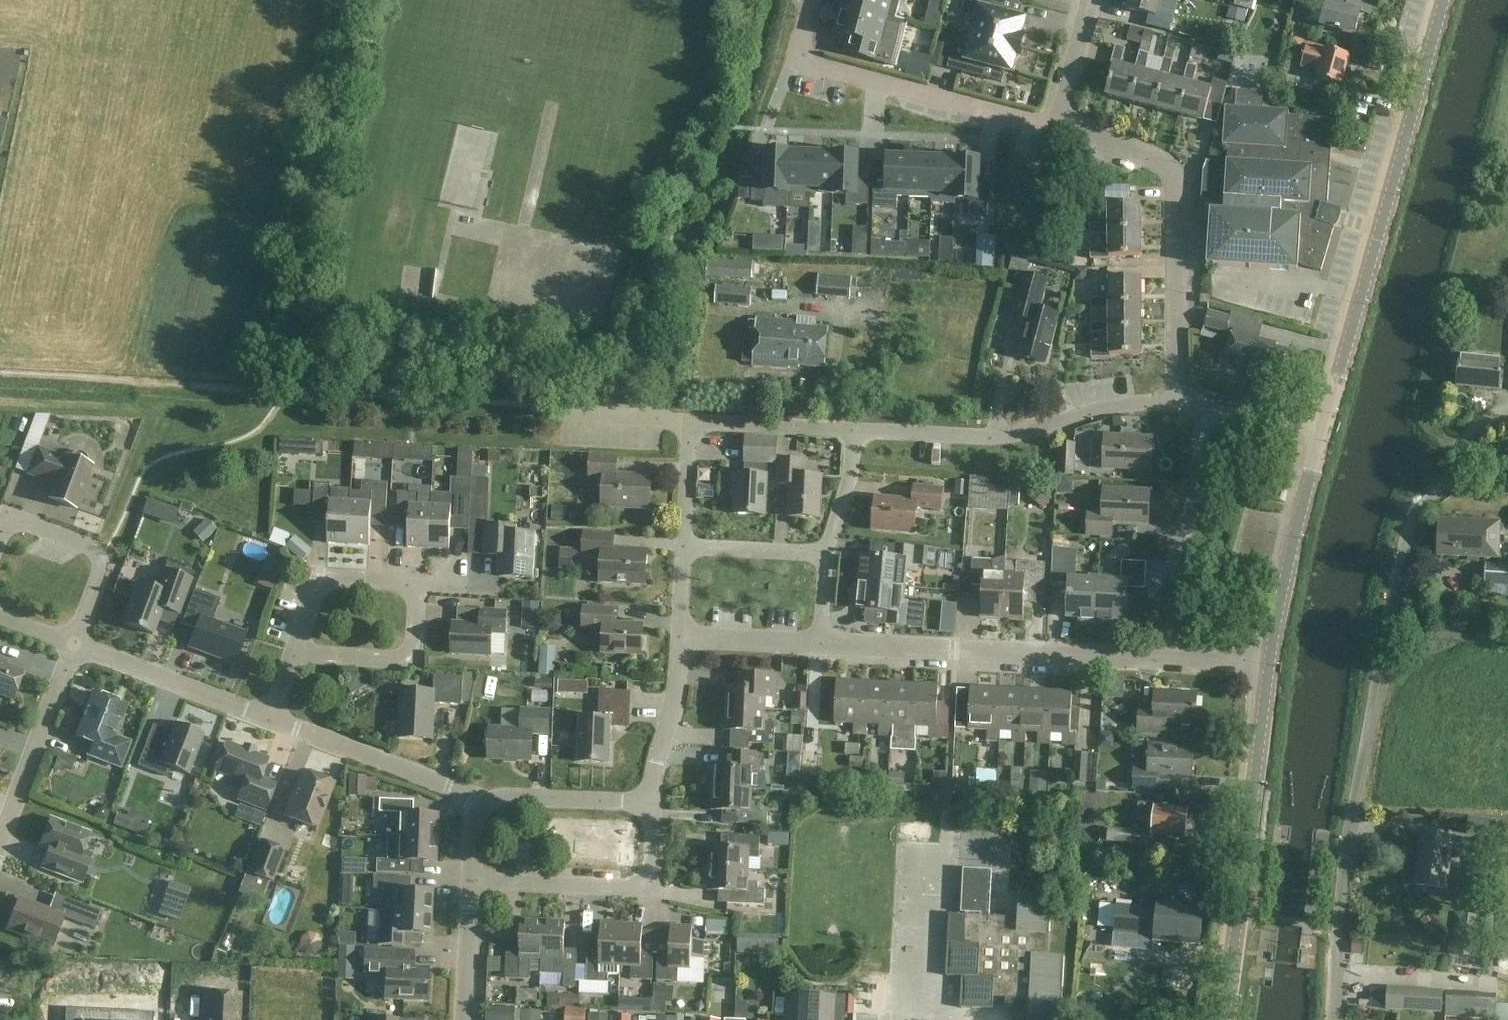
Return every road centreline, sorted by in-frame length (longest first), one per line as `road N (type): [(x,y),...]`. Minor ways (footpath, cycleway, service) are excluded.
road 1 (residential): [(1335,1019),(1343,878),(1403,555),(1411,524),(1450,480)]
road 2 (tertiary): [(1327,418),(1444,0)]
road 3 (residential): [(1176,403),(1175,181),(1151,157),(1057,127)]
road 4 (tertiary): [(1227,1019),(1270,668)]
road 5 (residential): [(1057,127),(795,62),(811,0)]
road 6 (residential): [(1156,659),(823,644)]
road 7 (residential): [(855,430),(999,438),(1111,406),(1176,403)]
road 8 (residential): [(684,547),(690,422),(855,430)]
road 9 (residential): [(470,883),(650,889),(653,802)]
road 10 (tertiary): [(1270,668),(1300,508),(1327,418)]
road 11 (residential): [(1156,659),(1204,408)]
road 12 (residential): [(474,796),(269,718)]
road 13 (residential): [(72,646),(100,577),(98,554),(10,515),(0,538)]
road 14 (residential): [(269,718),(72,646)]
road 15 (residential): [(72,646),(0,837)]
road 16 (residential): [(296,651),(412,661),(421,584)]
road 17 (residential): [(474,796),(653,802)]
road 18 (residential): [(421,584),(322,577),(296,651)]
road 19 (track): [(0,377),(167,386)]
road 20 (residential): [(681,638),(653,802)]
road 21 (residential): [(684,547),(826,554)]
road 22 (residential): [(823,644),(681,638)]
road 23 (residential): [(465,1019),(470,883)]
road 24 (residential): [(1057,127),(1091,0)]
road 25 (residential): [(826,554),(851,480),(855,430)]
road 26 (track): [(167,386),(292,392)]
road 27 (residential): [(1204,408),(1327,418)]

